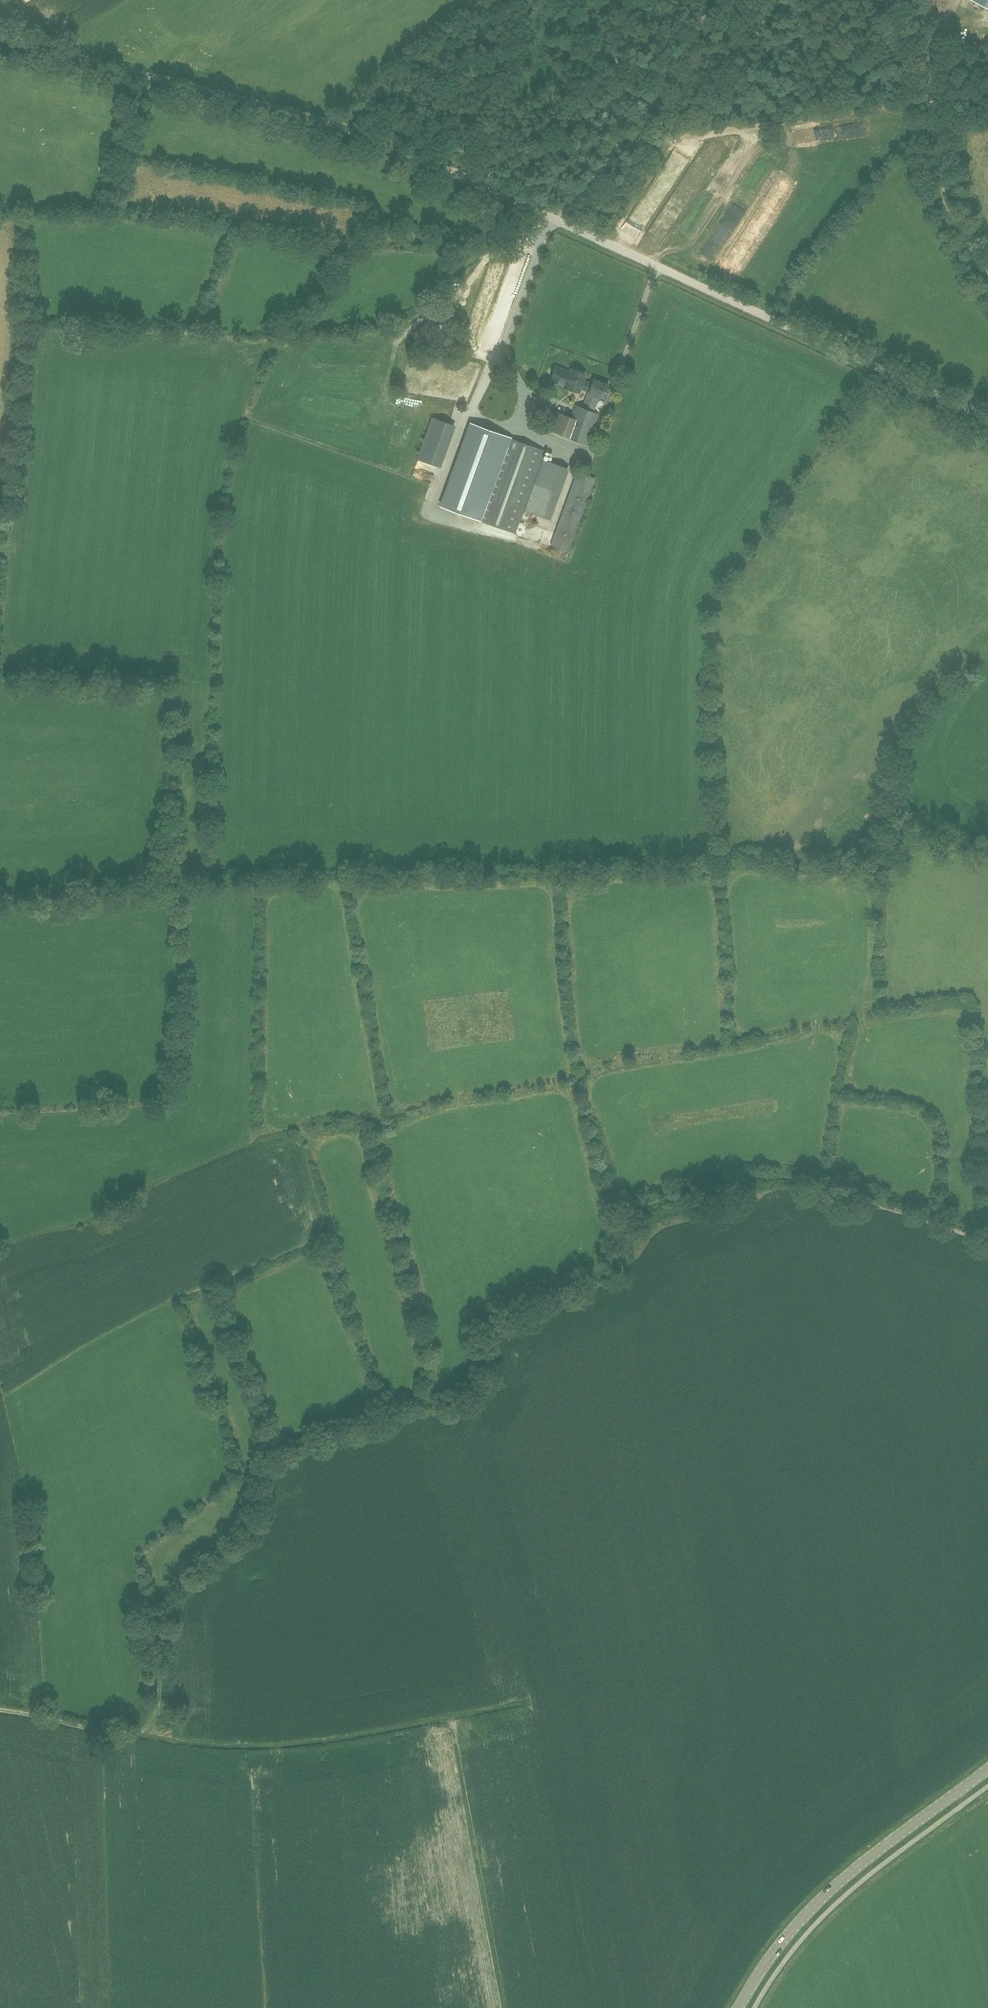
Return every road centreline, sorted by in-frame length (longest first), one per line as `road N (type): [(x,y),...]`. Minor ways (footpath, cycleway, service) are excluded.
road 1 (unclassified): [(987,418),(408,152),(324,121),(0,37)]
road 2 (track): [(144,1728),(171,1742),(267,1749),(330,1745),(526,1706)]
road 3 (tertiary): [(739,2007),(825,1896),(987,1769)]
road 4 (track): [(621,147),(930,100)]
road 5 (track): [(987,278),(944,180),(930,100)]
road 6 (track): [(714,0),(621,147)]
road 7 (track): [(462,176),(474,163),(621,147)]
road 8 (track): [(144,1728),(127,1734),(0,1710)]

